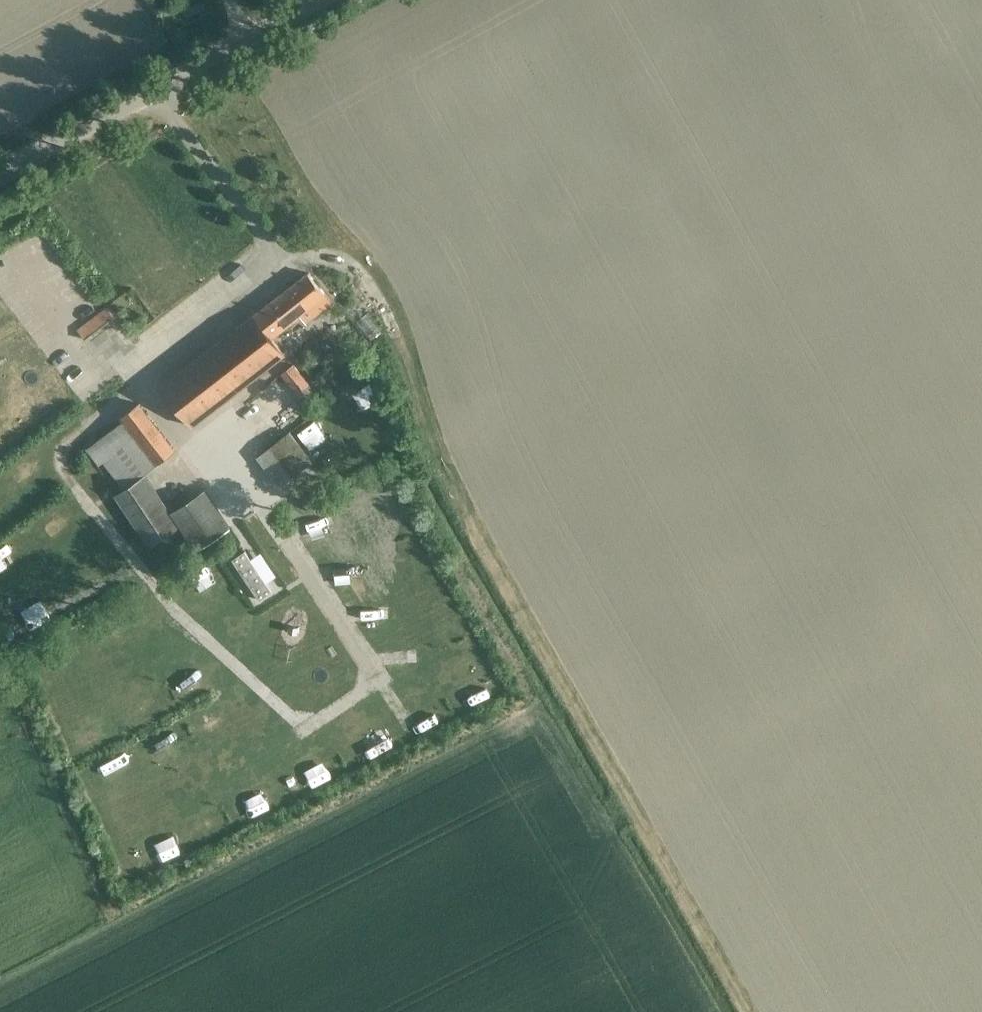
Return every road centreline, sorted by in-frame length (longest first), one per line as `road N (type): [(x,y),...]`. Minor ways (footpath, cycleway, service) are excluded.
road 1 (track): [(745,1011),(432,457),(384,306)]
road 2 (unclassified): [(0,172),(316,0)]

